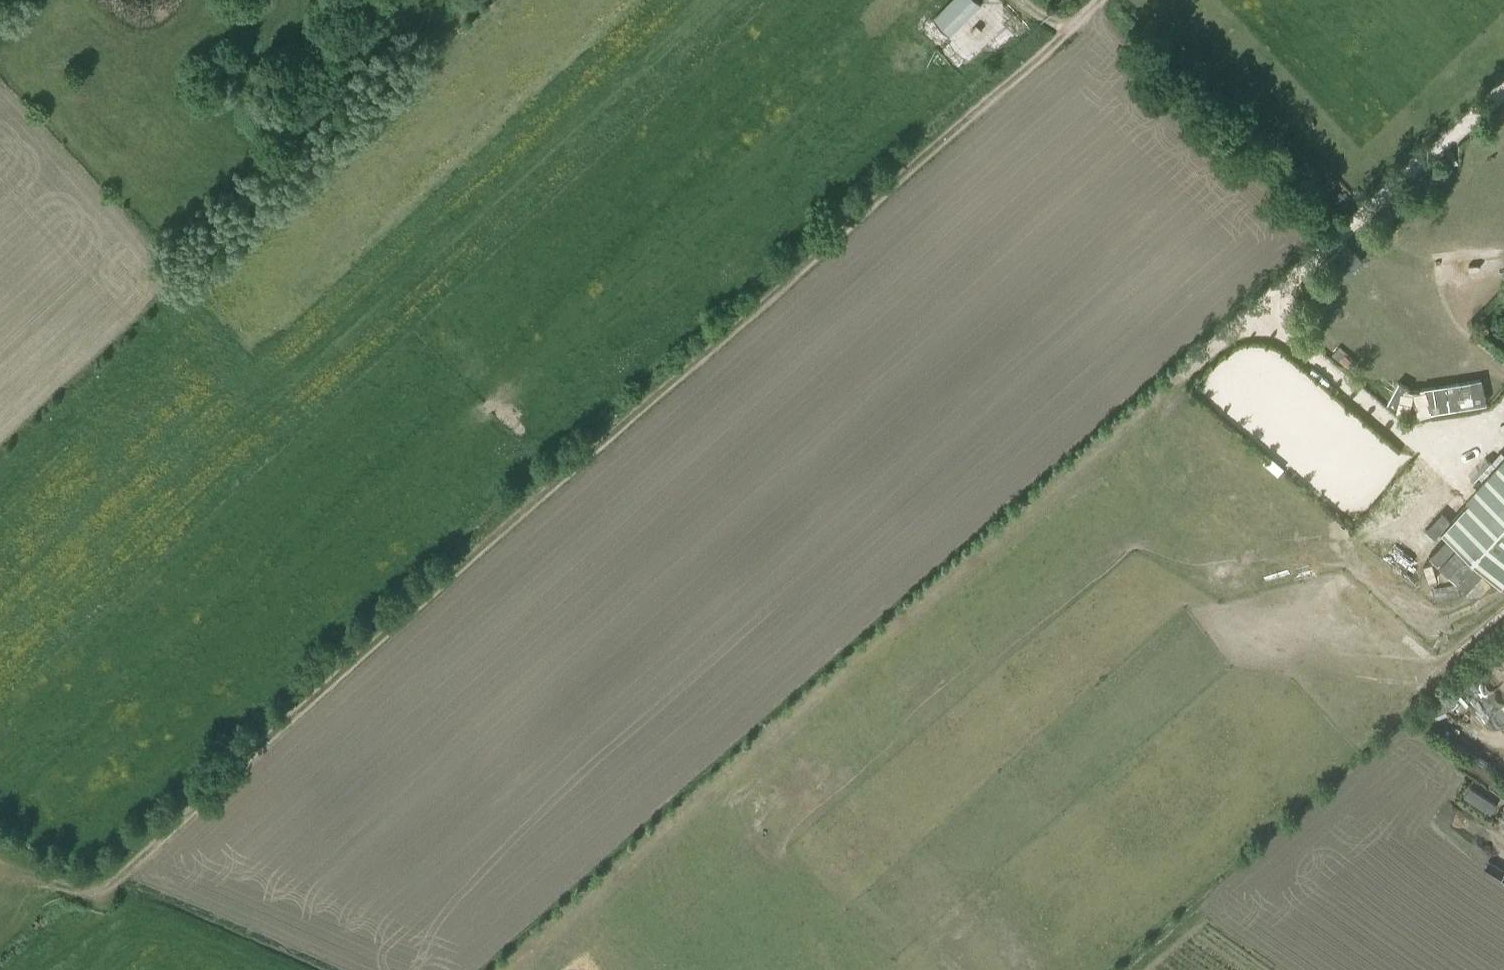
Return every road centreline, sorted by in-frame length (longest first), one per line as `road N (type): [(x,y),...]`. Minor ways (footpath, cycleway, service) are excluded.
road 1 (track): [(1431,454),(1255,307),(1503,89)]

